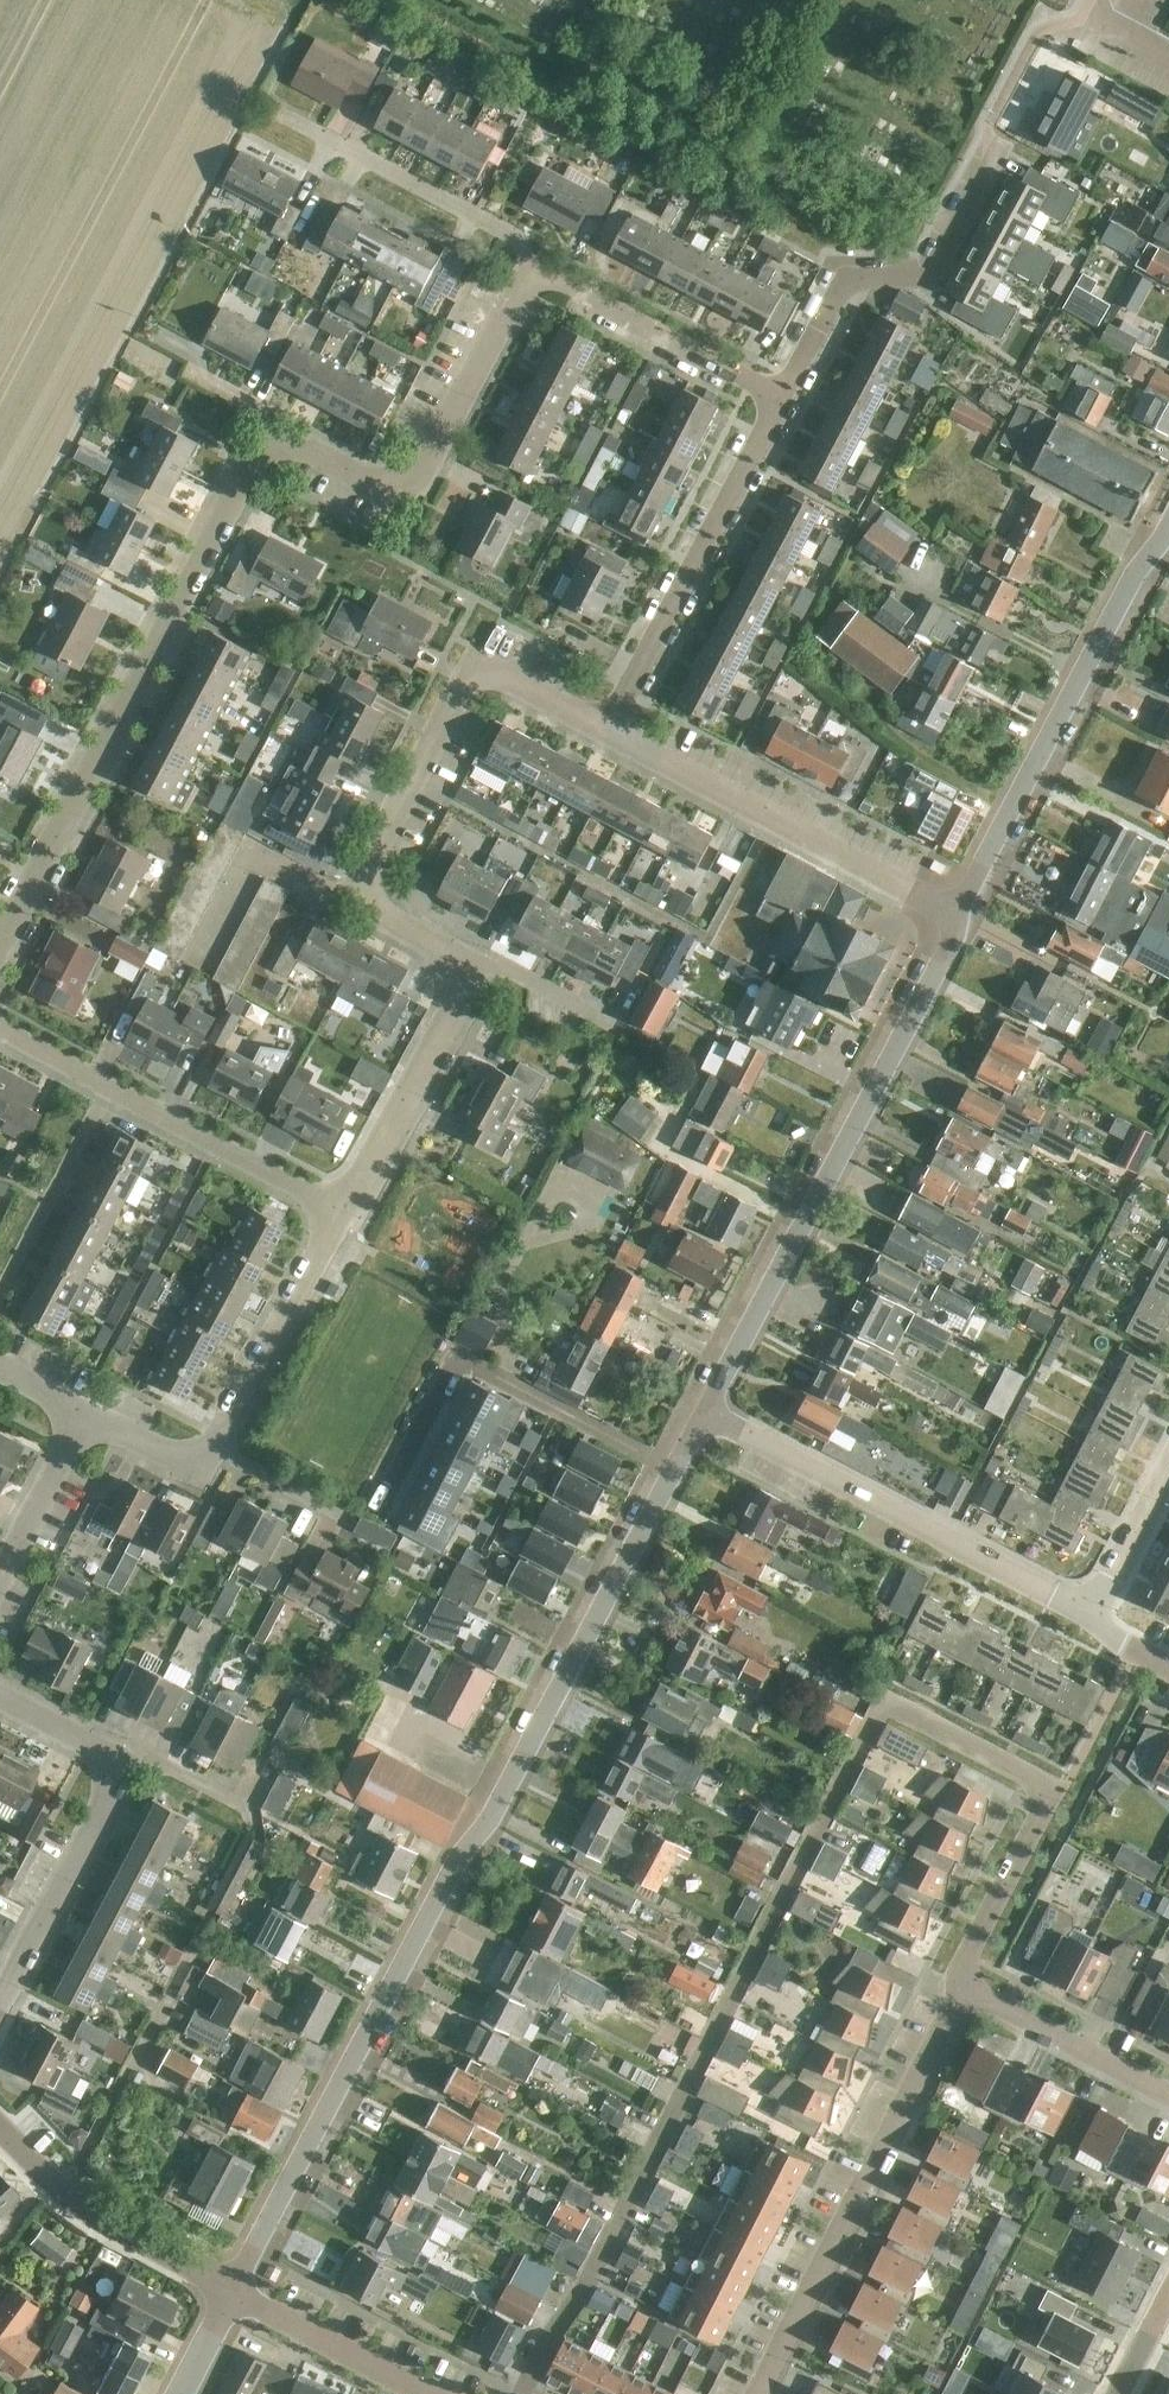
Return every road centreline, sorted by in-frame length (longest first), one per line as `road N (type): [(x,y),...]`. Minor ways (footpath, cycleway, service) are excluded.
road 1 (residential): [(965,1989),(967,1964),(1043,1814),(1042,1799),(1026,1772),(885,1707),(523,2393)]
road 2 (residential): [(234,2294),(451,1868),(492,1815),(711,1414)]
road 3 (residential): [(0,959),(241,473),(276,448),(308,444),(389,484),(405,489),(422,481),(533,267)]
road 4 (residential): [(711,1414),(963,918)]
road 5 (residential): [(601,735),(497,695),(464,700),(358,888),(373,936),(477,980)]
road 6 (residential): [(965,1989),(759,2393)]
road 7 (residential): [(963,918),(1168,526)]
road 8 (residential): [(1089,1613),(711,1414)]
road 9 (residential): [(85,1415),(196,1470),(223,1450),(339,1209)]
road 10 (residential): [(963,918),(601,735)]
road 11 (residential): [(601,735),(780,400)]
road 12 (residential): [(780,400),(846,288),(860,276),(923,274),(938,264),(1003,141)]
road 13 (residential): [(533,267),(519,241),(281,113)]
road 14 (residential): [(234,2294),(105,2221),(32,2169),(0,2133)]
road 15 (residential): [(780,400),(533,267)]
road 16 (residential): [(0,2001),(113,1793),(105,1753)]
road 17 (residential): [(339,1209),(477,980)]
road 18 (residential): [(339,1209),(109,1086)]
road 19 (residential): [(109,1086),(0,1295)]
road 20 (residential): [(1168,2095),(965,1989)]
road 21 (residential): [(428,2393),(234,2294)]
road 22 (residential): [(0,1587),(85,1415)]
road 23 (residential): [(1089,1613),(1168,1460)]
road 24 (residential): [(105,1753),(149,1754),(248,1805)]
road 25 (residential): [(477,980),(617,1047)]
road 26 (residential): [(109,1086),(0,1036)]

